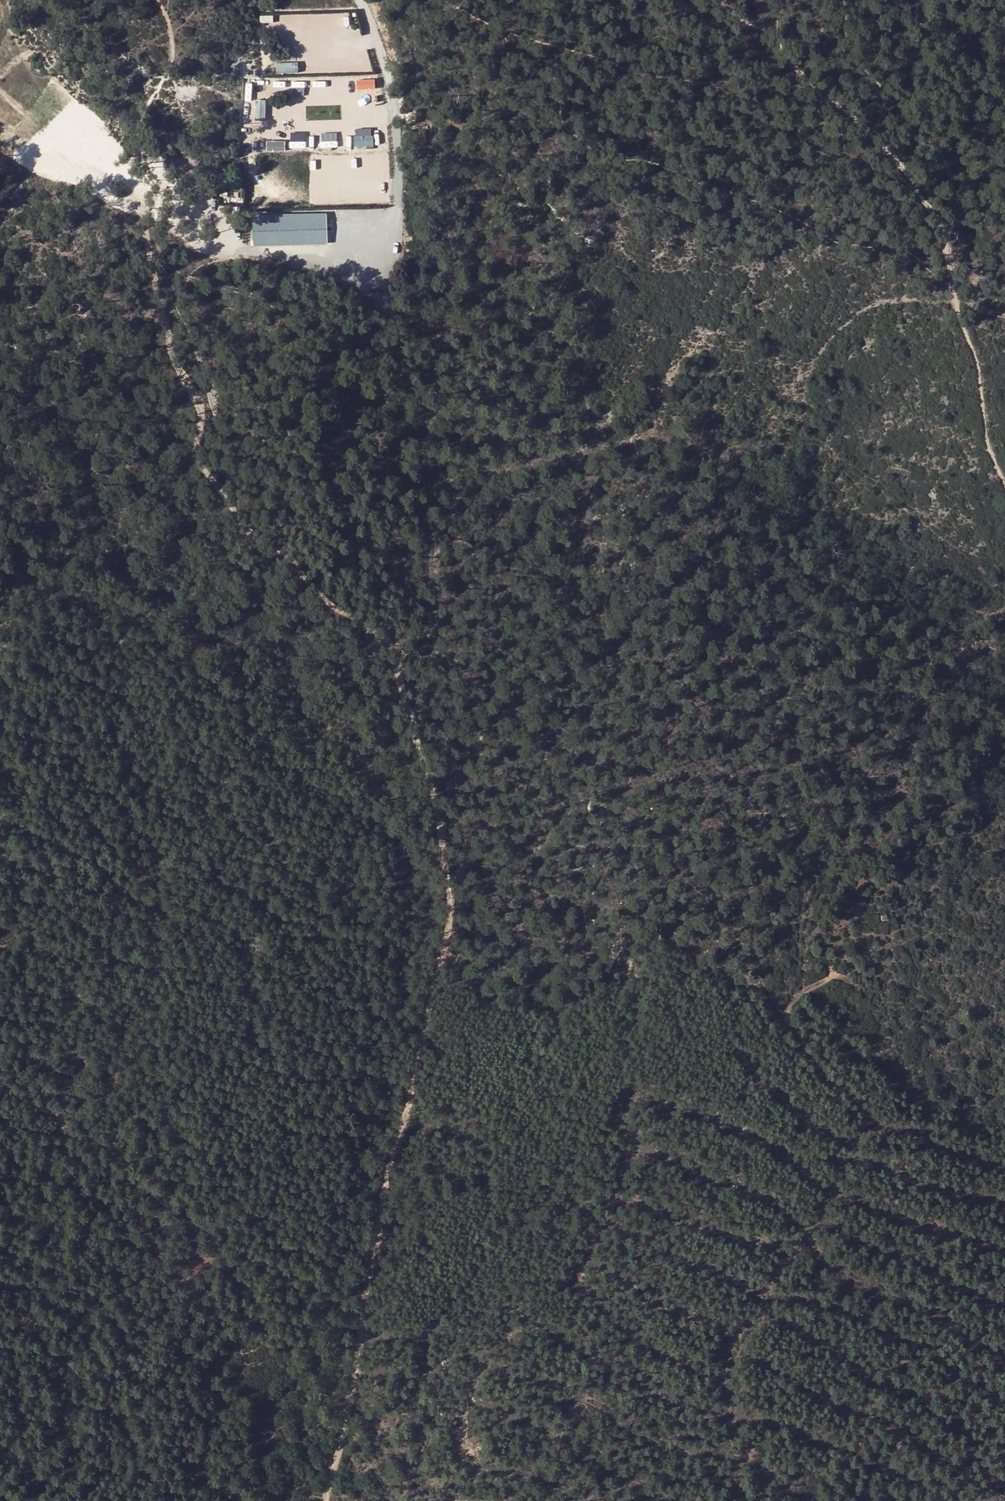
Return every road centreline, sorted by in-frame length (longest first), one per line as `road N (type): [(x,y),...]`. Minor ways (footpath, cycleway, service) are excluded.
road 1 (track): [(137,186),(155,303),(191,392),(209,474),(253,534),(388,647),(415,725),(453,911),(323,1500)]
road 2 (track): [(833,1500),(918,1306),(923,1235),(862,1101),(800,1044),(787,1011),(825,982)]
road 3 (track): [(720,0),(774,41),(818,97),(903,162),(953,235),(956,322),(971,347),(987,440),(1004,483)]
road 4 (track): [(0,1085),(49,1107),(84,1139),(148,1215),(196,1305),(224,1336)]
road 5 (track): [(163,1500),(100,1397),(23,1319),(0,1307)]

